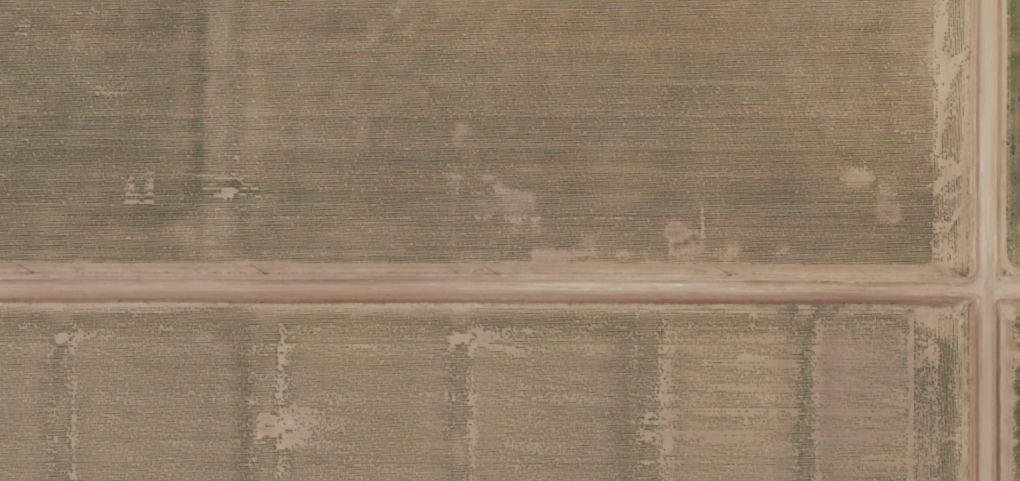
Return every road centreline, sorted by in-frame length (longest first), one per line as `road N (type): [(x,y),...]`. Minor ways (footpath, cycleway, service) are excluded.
road 1 (residential): [(1019,258),(0,258)]
road 2 (residential): [(1000,480),(996,0)]

